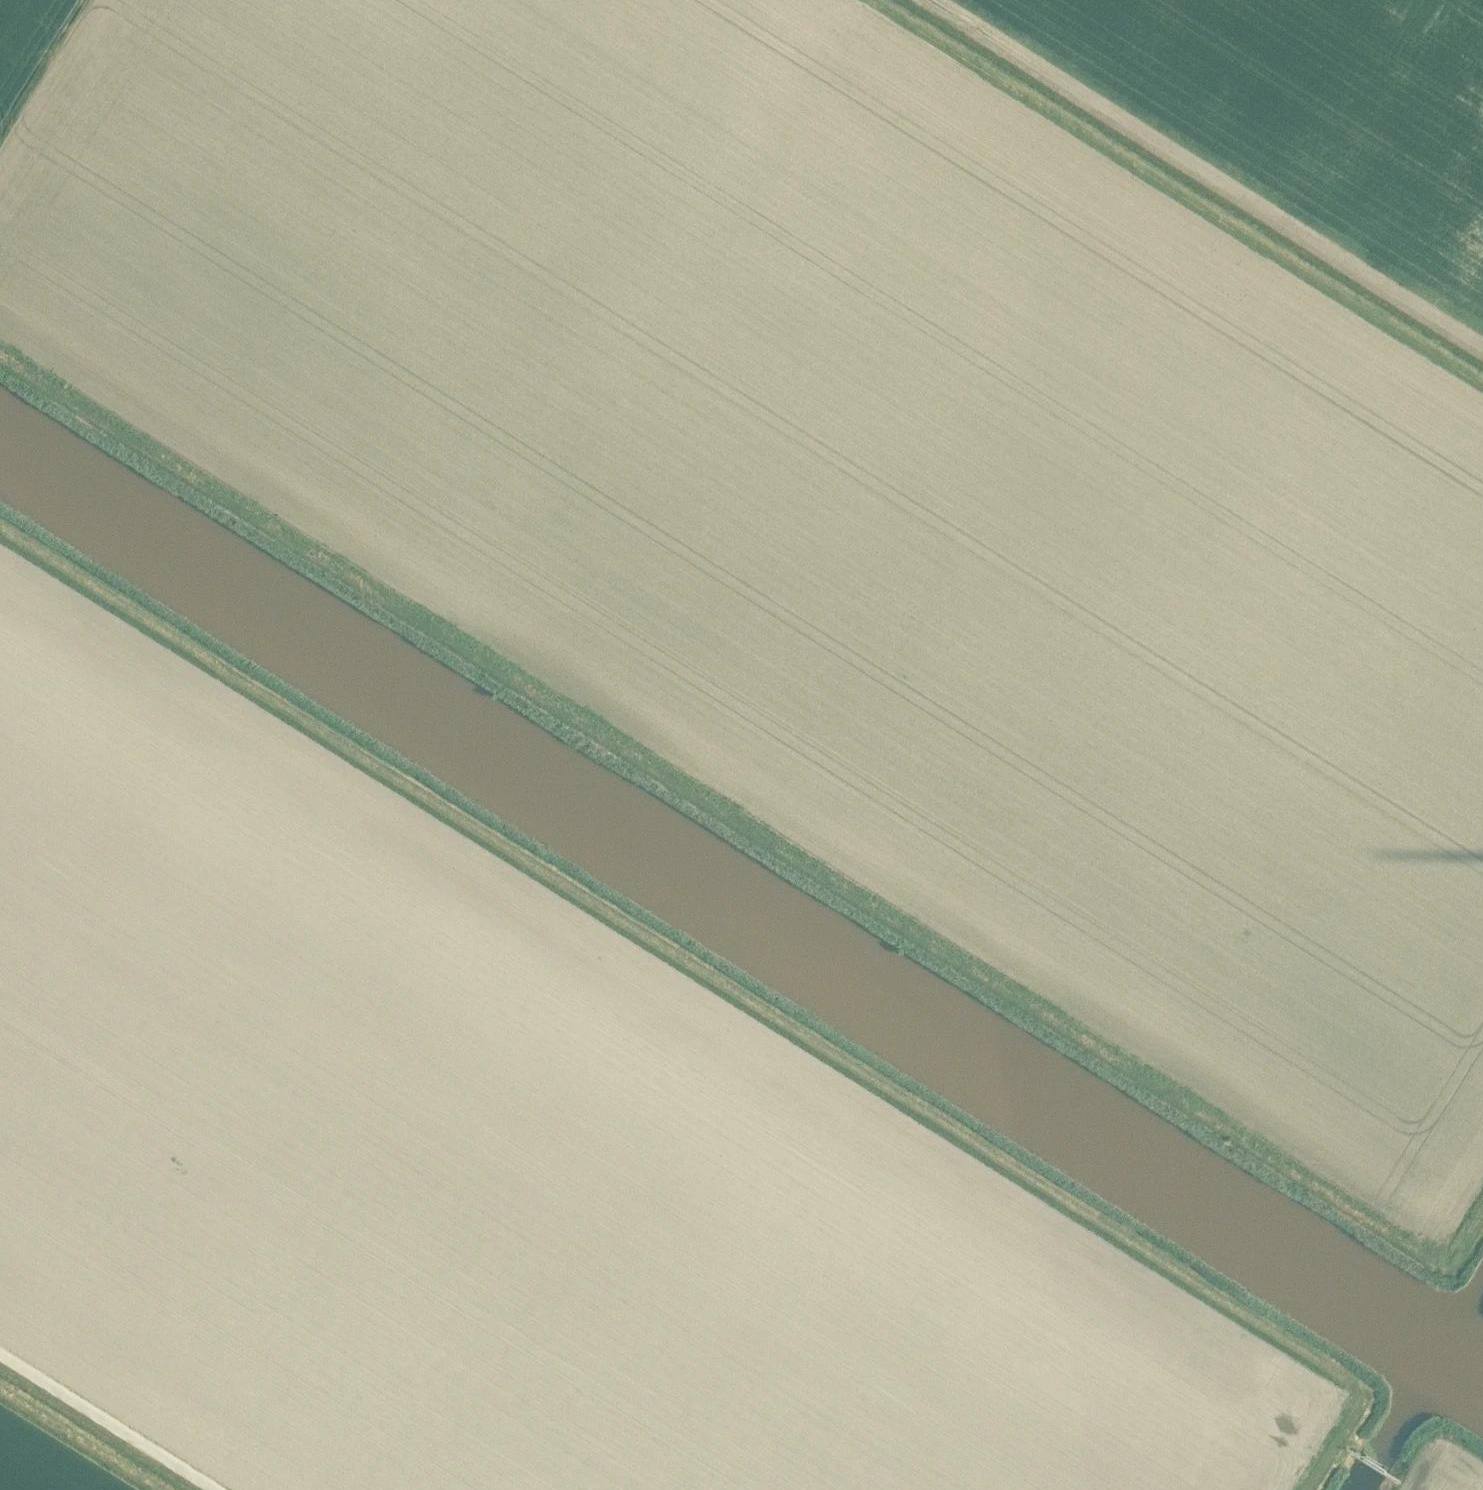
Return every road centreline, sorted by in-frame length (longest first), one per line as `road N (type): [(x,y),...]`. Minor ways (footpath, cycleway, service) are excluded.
road 1 (track): [(1482,346),(933,0)]
road 2 (track): [(0,1353),(217,1489)]

